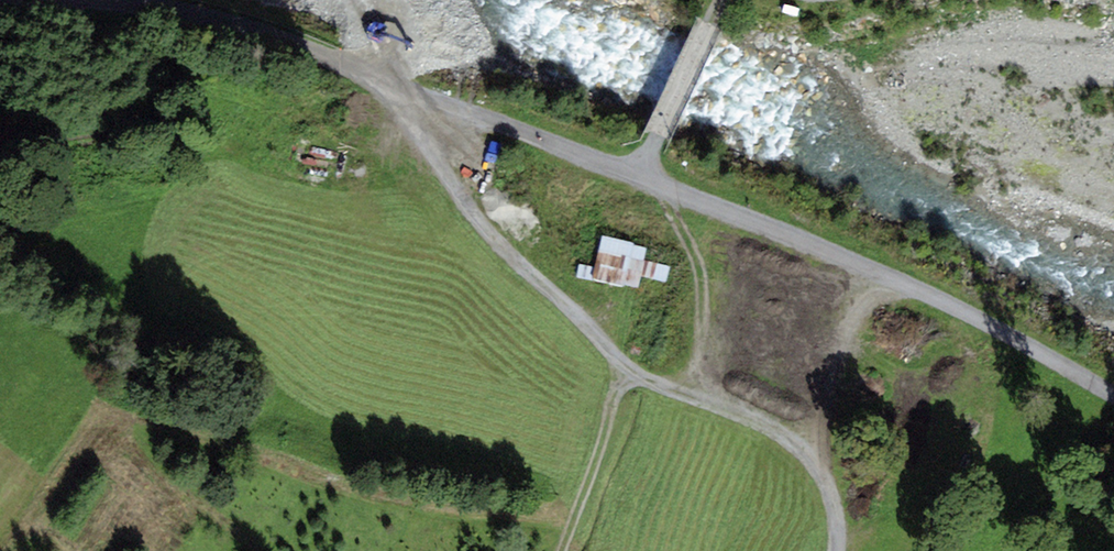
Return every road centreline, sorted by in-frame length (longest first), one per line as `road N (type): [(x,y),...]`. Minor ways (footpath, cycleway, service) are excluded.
road 1 (track): [(838,550),(833,494),(818,466),(786,436),(627,373),(595,330),(485,225),(373,79)]
road 2 (track): [(639,180),(895,291),(1113,405)]
road 3 (track): [(19,0),(225,19),(373,79)]
road 4 (track): [(373,79),(639,180)]
road 5 (track): [(627,373),(561,550)]
road 6 (track): [(649,155),(708,20)]

